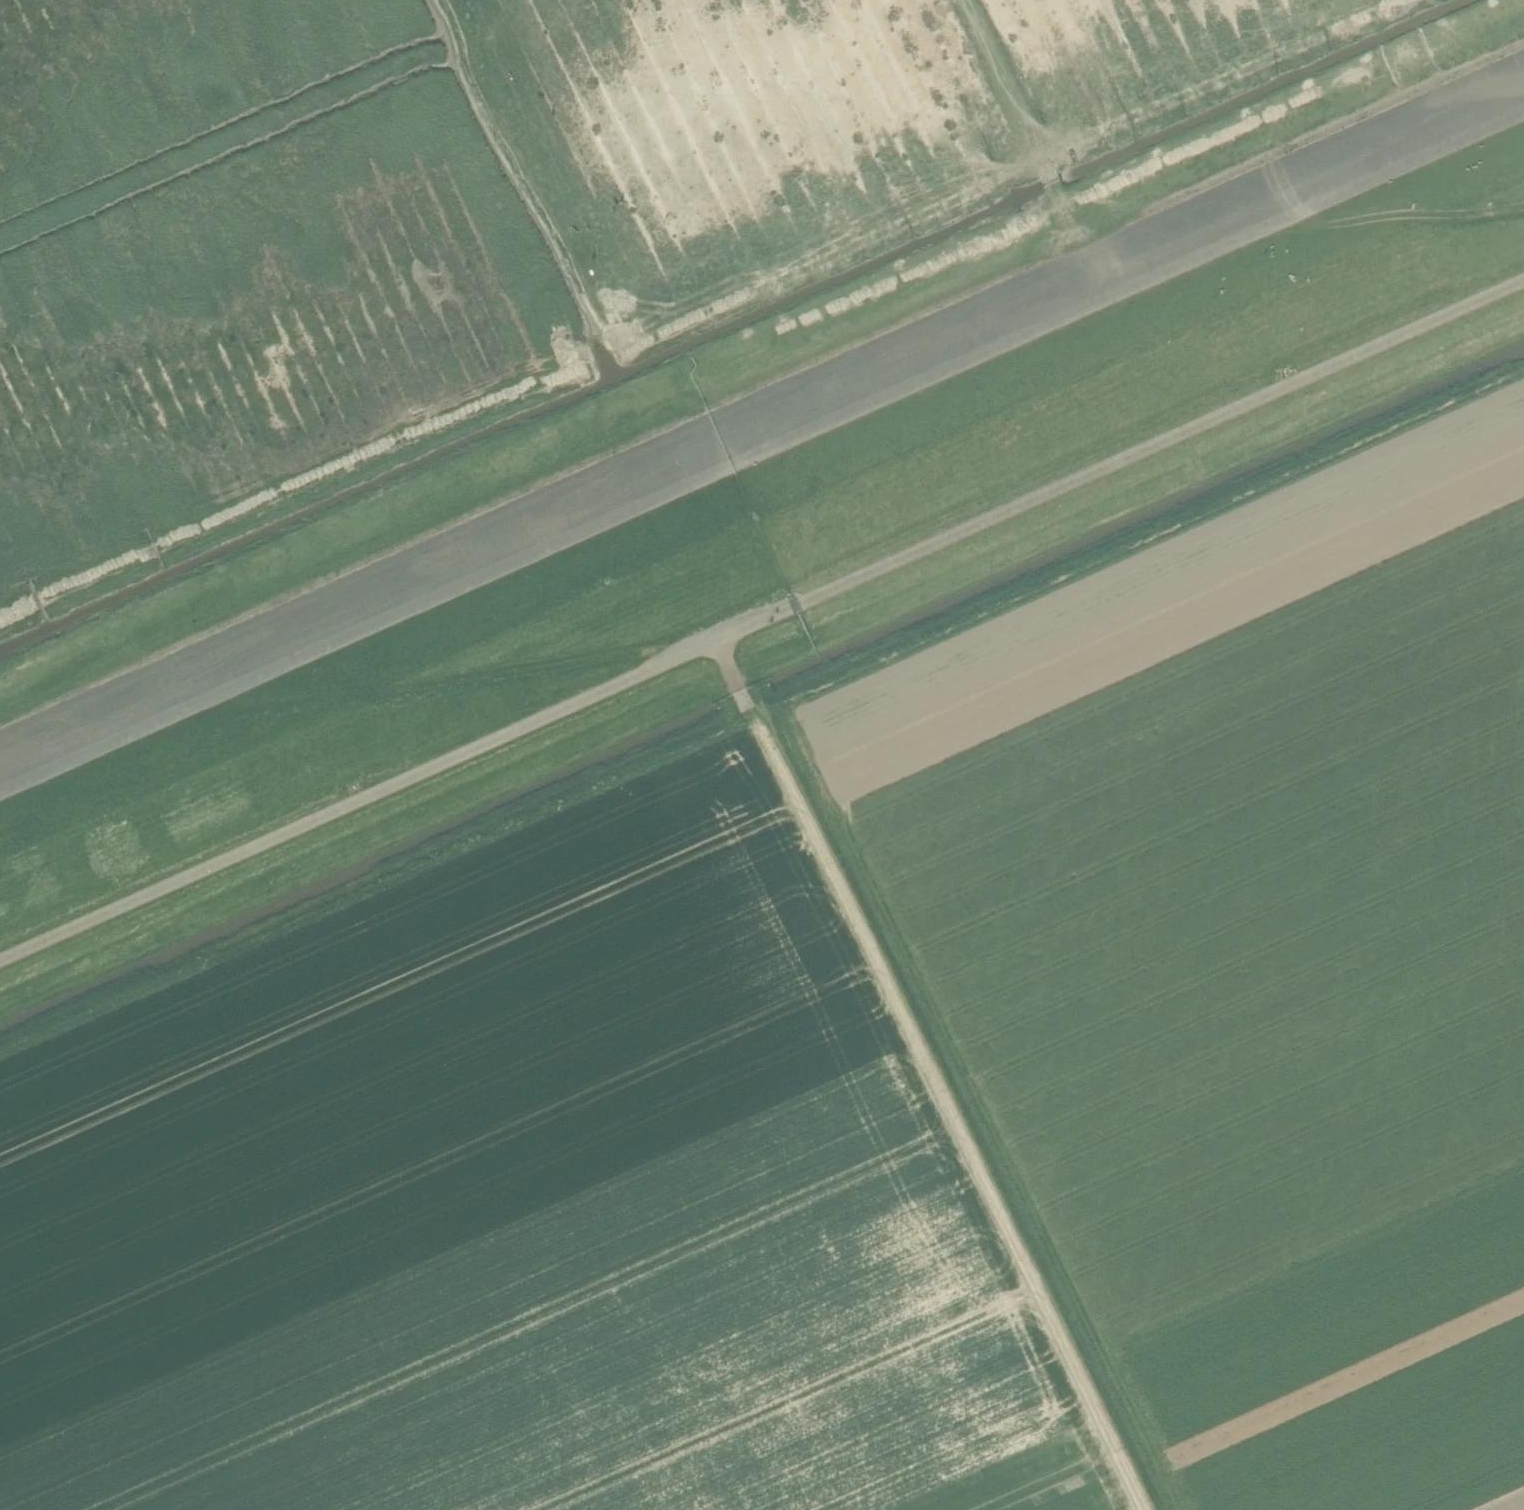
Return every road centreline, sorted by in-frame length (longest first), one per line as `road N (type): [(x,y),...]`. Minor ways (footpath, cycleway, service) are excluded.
road 1 (track): [(0,789),(730,458),(1523,113)]
road 2 (track): [(205,697),(668,659)]
road 3 (track): [(1523,201),(1251,235)]

